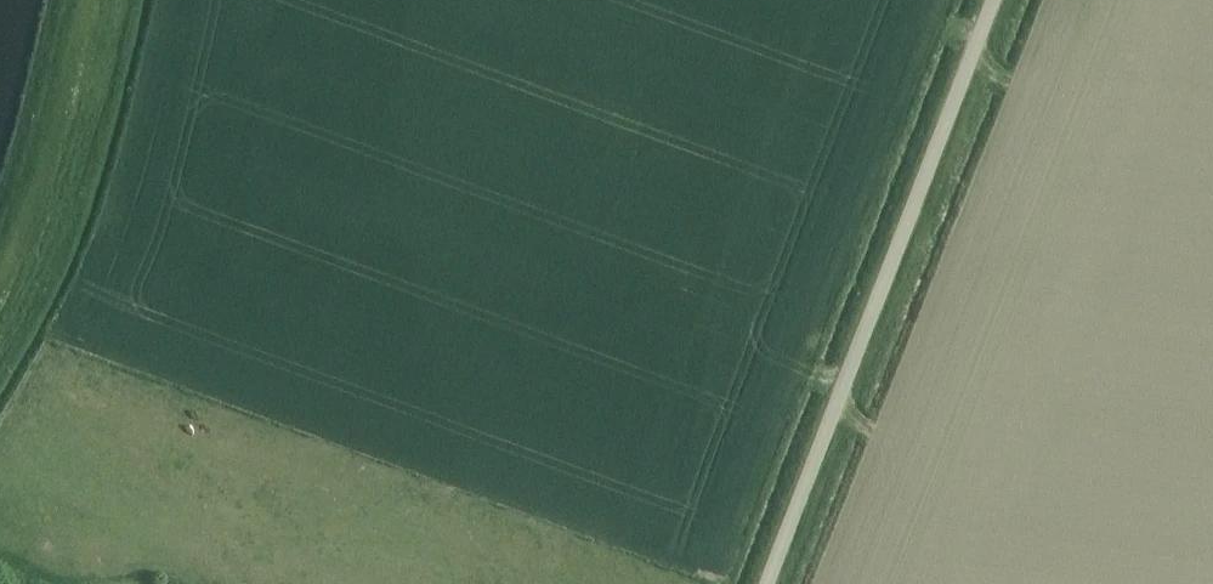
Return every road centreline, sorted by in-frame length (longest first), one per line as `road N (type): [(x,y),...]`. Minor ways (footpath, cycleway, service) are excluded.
road 1 (unclassified): [(766,583),(1000,0)]

